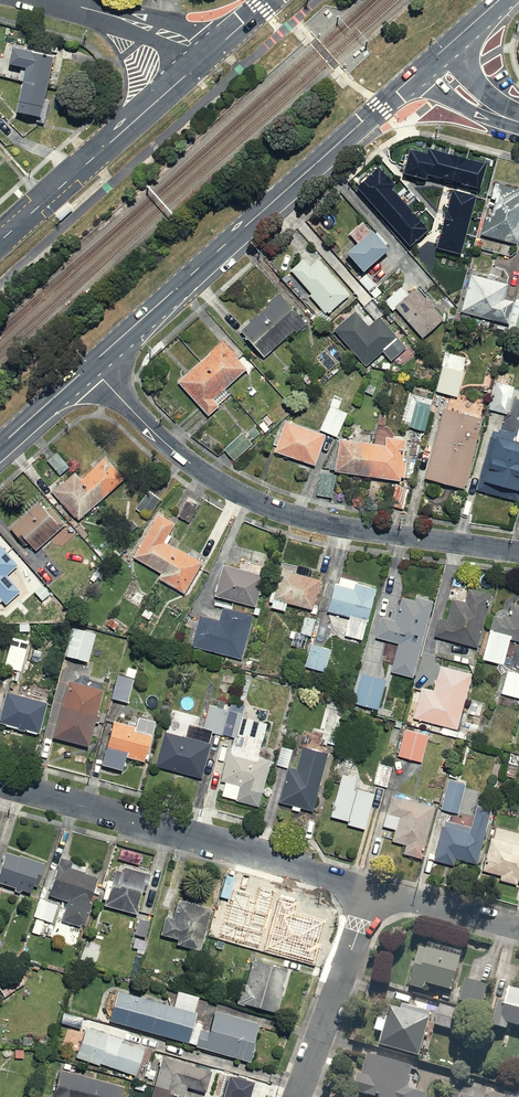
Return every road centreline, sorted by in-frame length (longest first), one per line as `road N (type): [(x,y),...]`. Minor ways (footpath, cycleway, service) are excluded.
road 1 (residential): [(518,554),(317,525),(265,507),(173,450),(90,367)]
road 2 (secondary): [(432,61),(90,367)]
road 3 (residential): [(371,892),(0,785)]
road 4 (tertiary): [(0,242),(223,42)]
road 5 (residential): [(297,1096),(371,892)]
road 6 (residential): [(223,42),(67,0)]
road 7 (residential): [(518,931),(371,892)]
road 8 (secondary): [(90,367),(0,447)]

